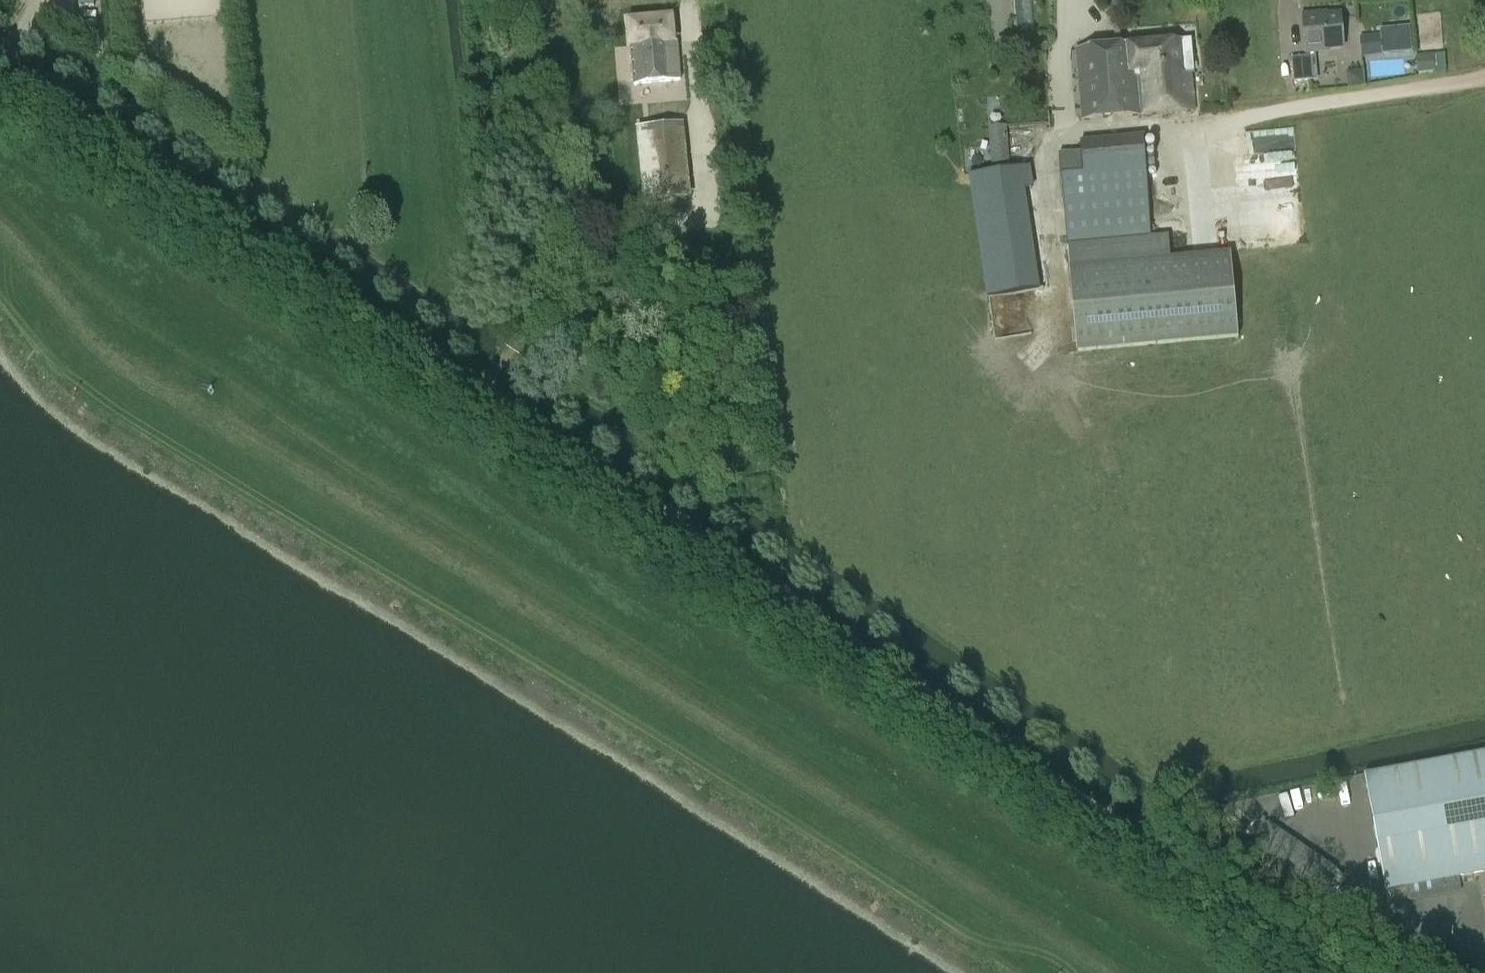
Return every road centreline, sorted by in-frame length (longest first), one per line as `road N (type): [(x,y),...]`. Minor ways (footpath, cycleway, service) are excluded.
road 1 (unclassified): [(1328,972),(0,64)]

